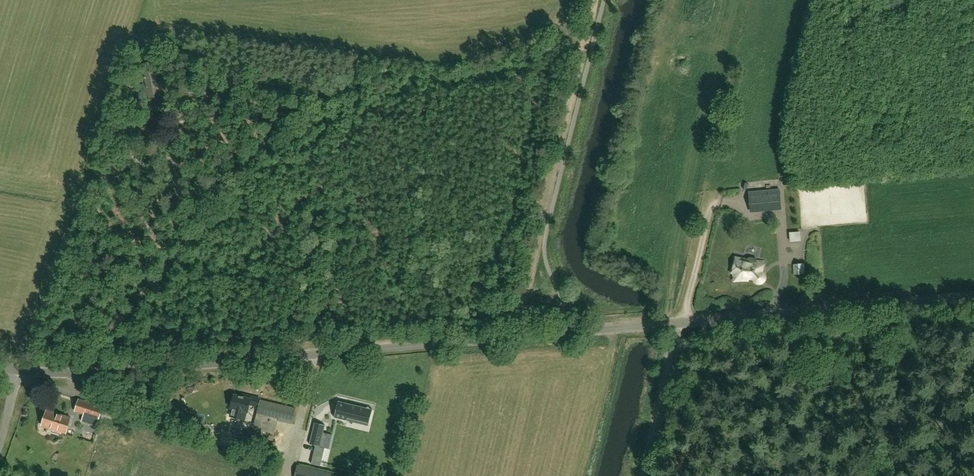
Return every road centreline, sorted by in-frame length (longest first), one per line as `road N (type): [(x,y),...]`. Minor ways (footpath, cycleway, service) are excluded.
road 1 (unclassified): [(18,370),(127,371),(973,298)]
road 2 (track): [(525,300),(596,0)]

